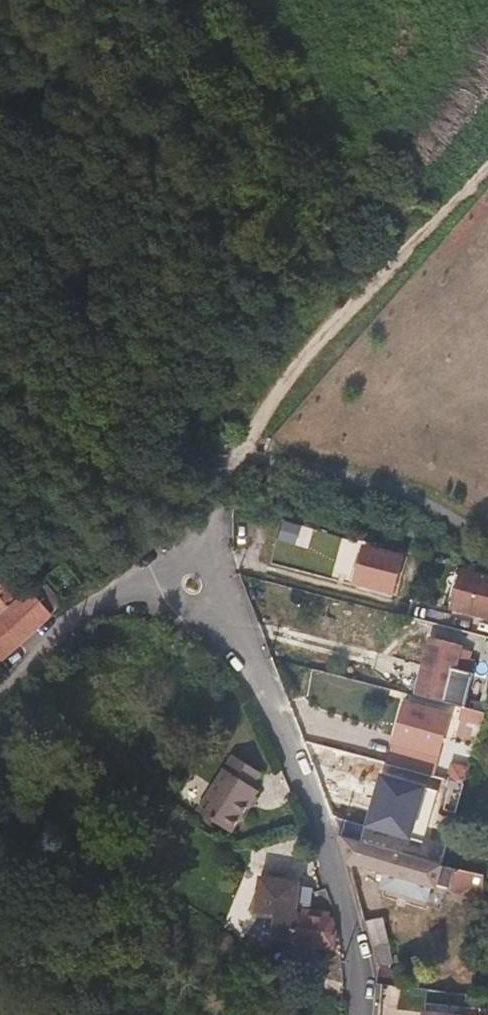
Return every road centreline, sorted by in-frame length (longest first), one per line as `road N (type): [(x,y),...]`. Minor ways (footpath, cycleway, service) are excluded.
road 1 (residential): [(359,1014),(353,927),(320,821),(270,688),(213,607)]
road 2 (residential): [(0,707),(83,614),(164,594)]
road 3 (residential): [(213,607),(223,579),(205,557),(176,559),(164,574),(164,594)]

